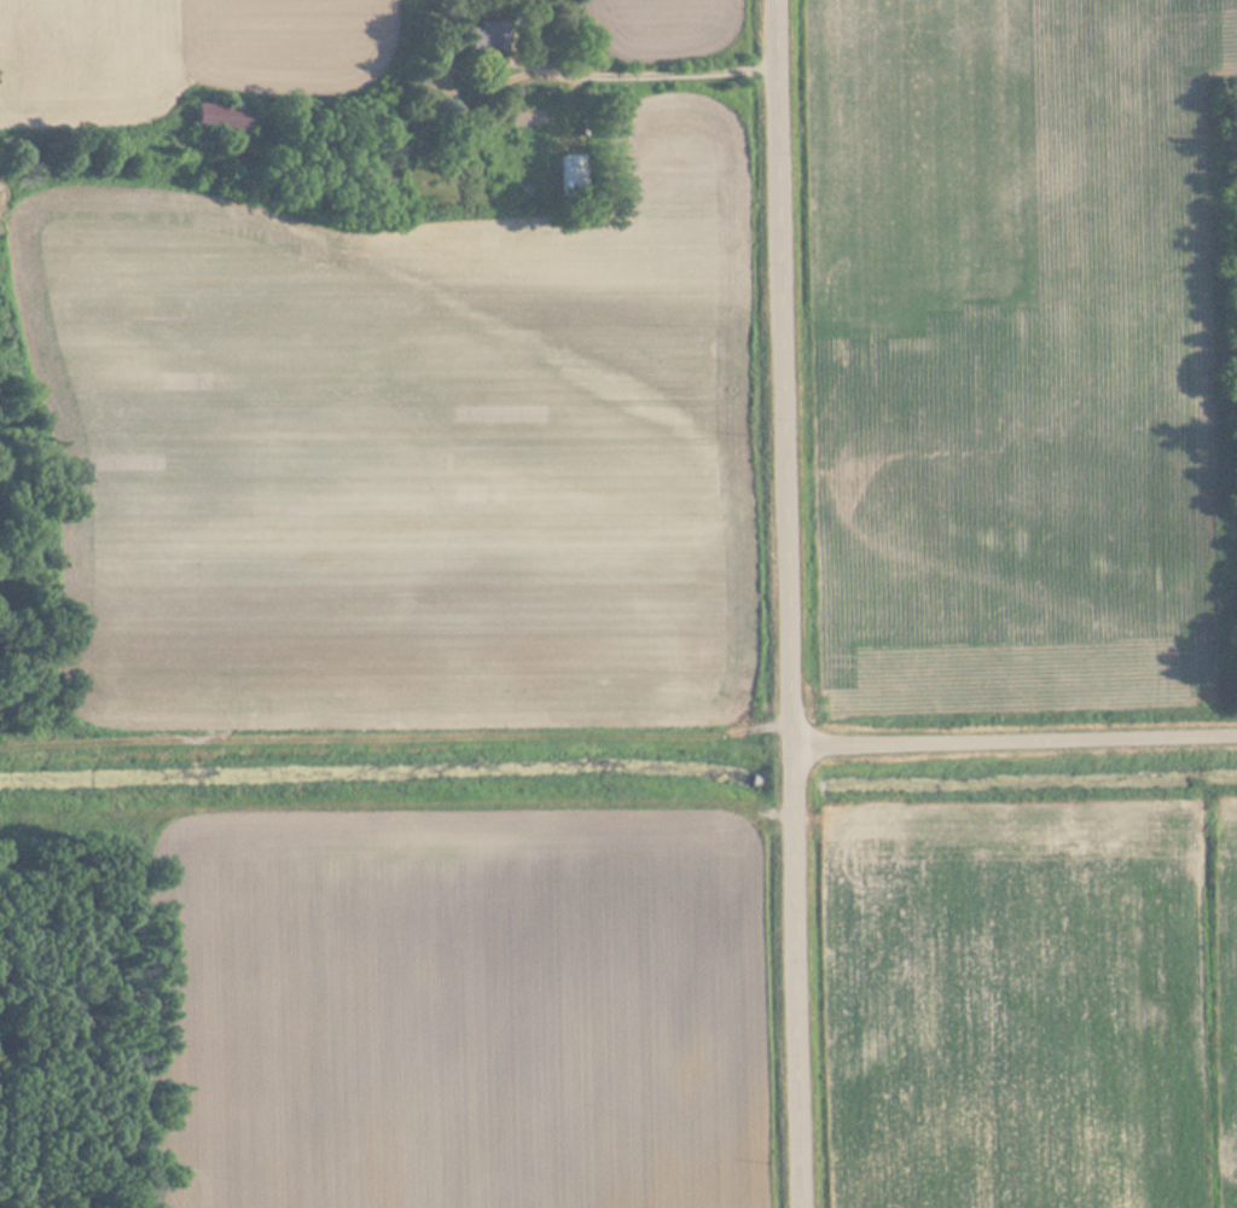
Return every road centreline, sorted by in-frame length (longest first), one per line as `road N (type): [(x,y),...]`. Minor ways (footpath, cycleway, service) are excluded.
road 1 (residential): [(805,1207),(774,0)]
road 2 (track): [(789,724),(726,732),(0,740)]
road 3 (residential): [(792,747),(1236,735)]

